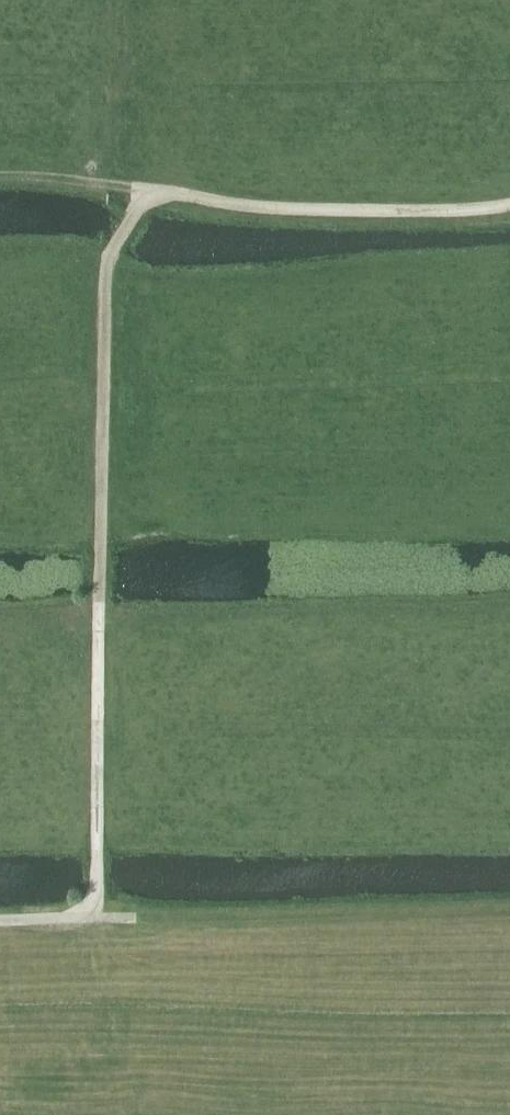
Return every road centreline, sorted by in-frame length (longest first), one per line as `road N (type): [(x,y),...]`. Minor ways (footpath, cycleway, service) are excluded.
road 1 (track): [(152,189),(108,258),(97,756)]
road 2 (track): [(509,204),(286,208),(84,180),(0,178)]
road 3 (track): [(509,909),(0,918)]

